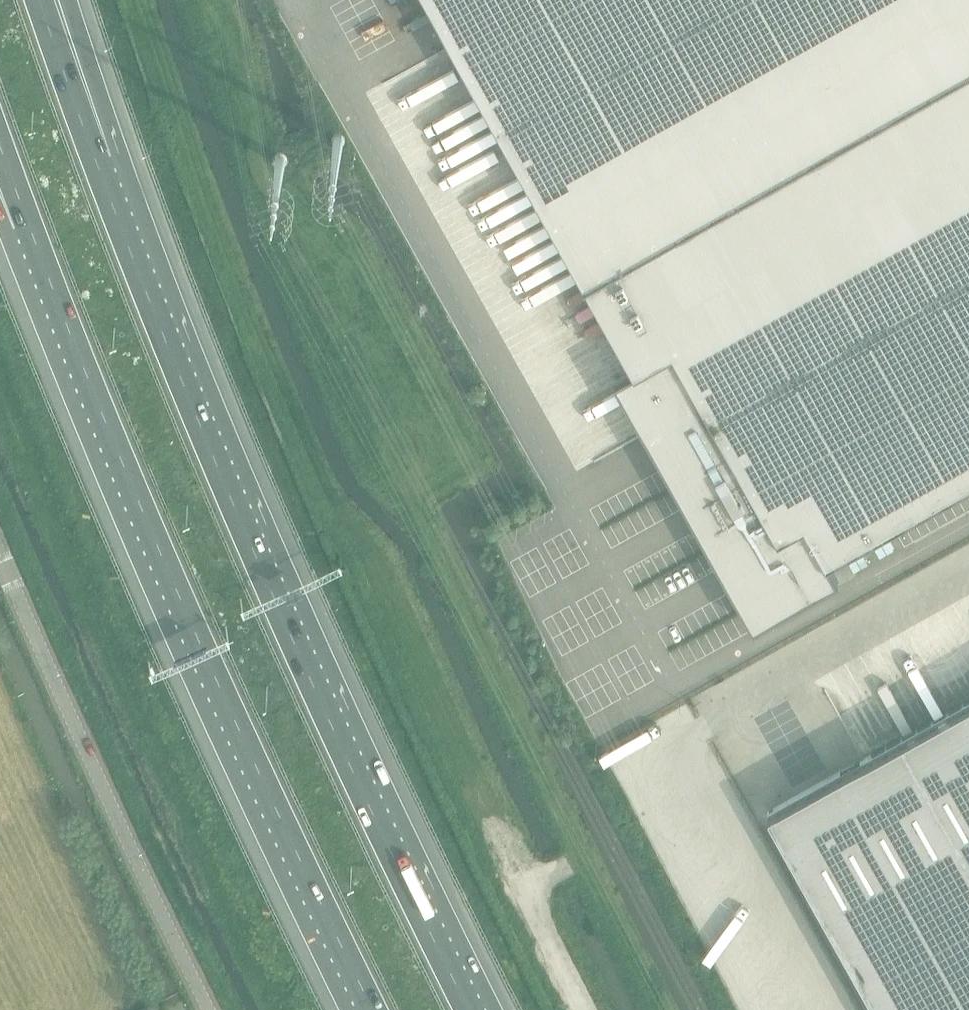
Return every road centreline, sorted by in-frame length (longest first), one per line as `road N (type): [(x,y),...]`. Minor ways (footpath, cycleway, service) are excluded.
road 1 (motorway): [(471,1009),(334,729),(101,169)]
road 2 (motorway): [(28,227),(239,730),(374,1009)]
road 3 (tertiary): [(208,1009),(0,555)]
road 4 (motorway): [(101,169),(44,0)]
road 5 (motorway): [(101,169),(67,0)]

